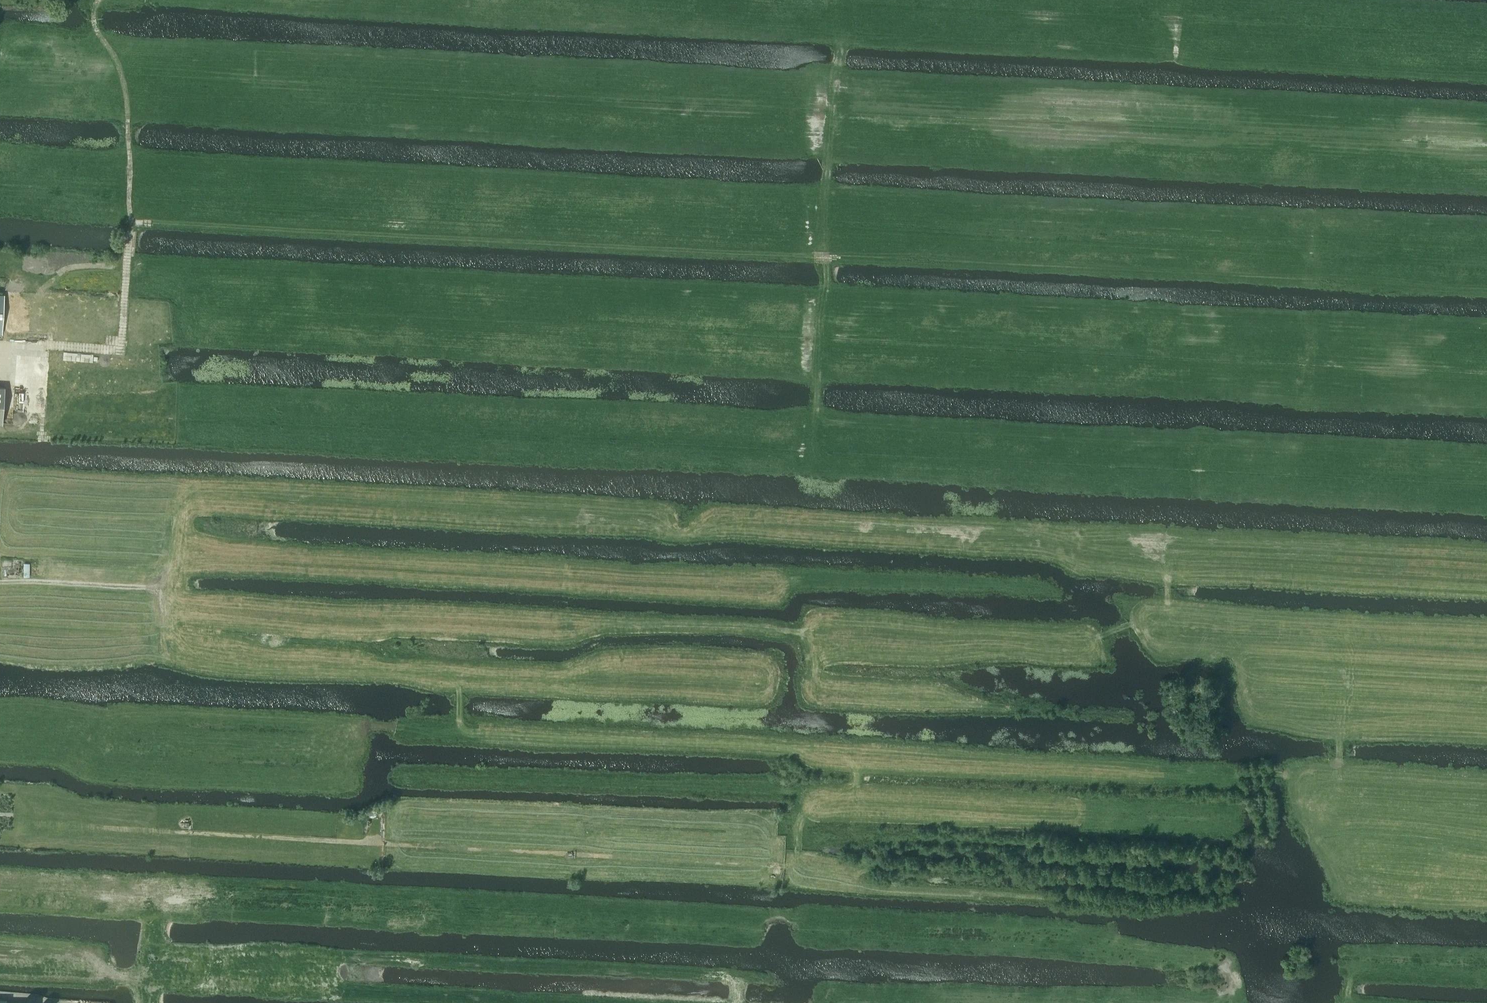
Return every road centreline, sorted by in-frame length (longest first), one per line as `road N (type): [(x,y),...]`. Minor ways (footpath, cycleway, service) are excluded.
road 1 (track): [(28,351),(123,352),(129,112)]
road 2 (track): [(0,583),(149,587)]

